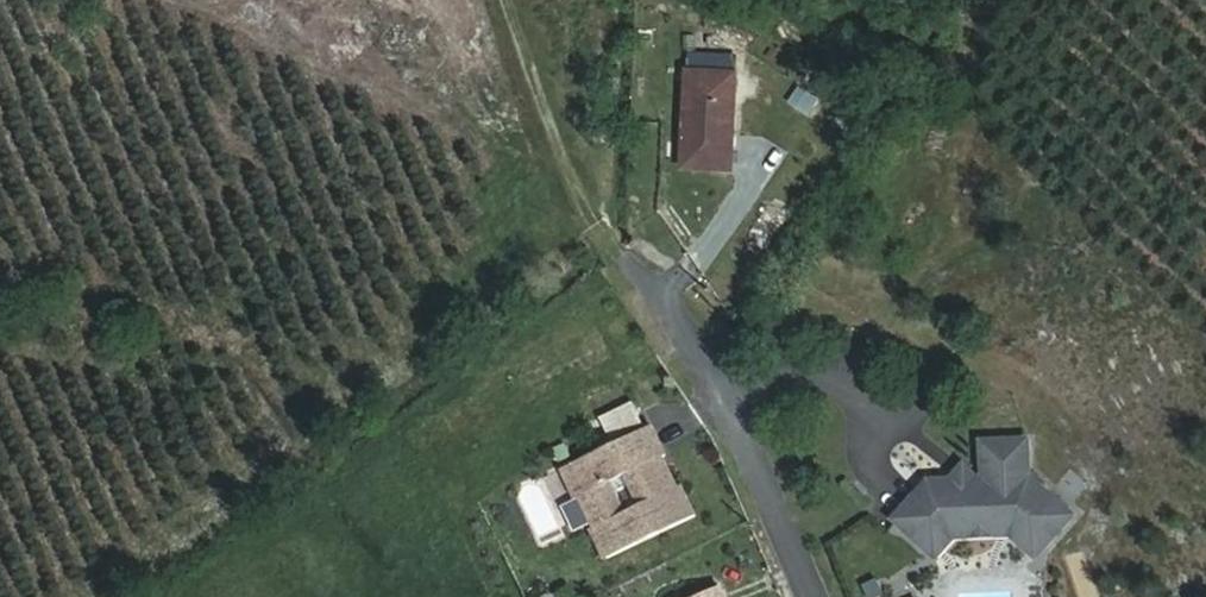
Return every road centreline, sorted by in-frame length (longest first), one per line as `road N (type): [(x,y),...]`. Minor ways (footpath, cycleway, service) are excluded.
road 1 (residential): [(813,596),(741,427),(659,295),(616,256)]
road 2 (track): [(503,0),(575,191),(616,256)]

